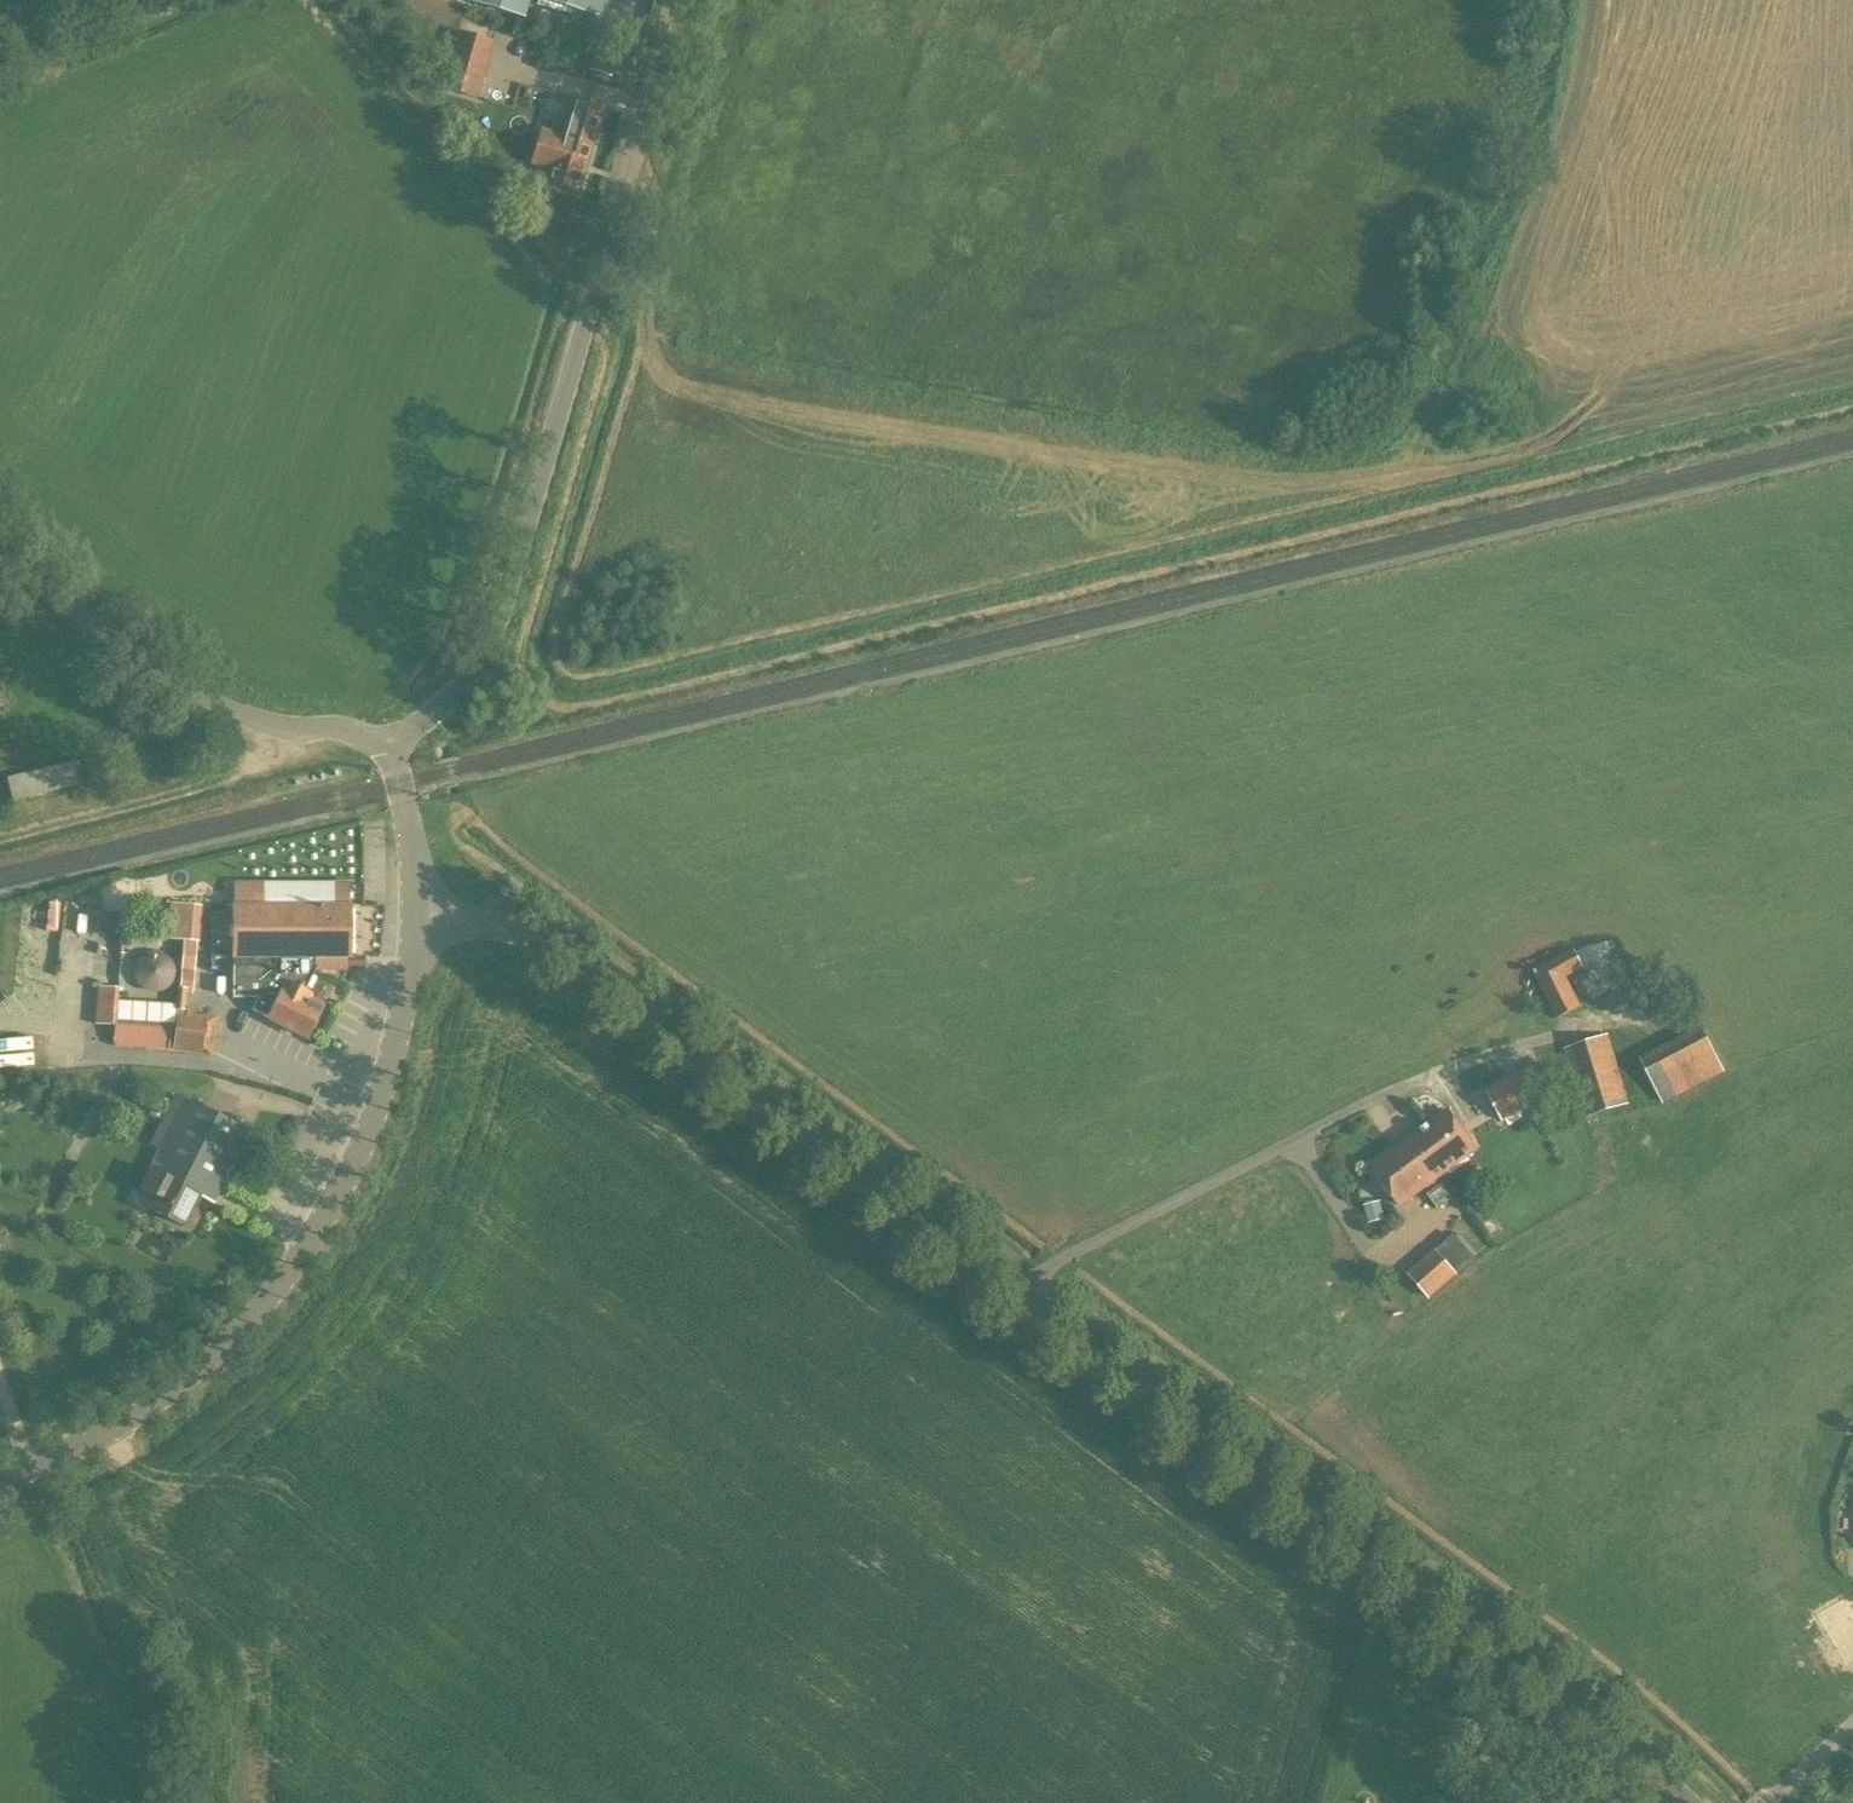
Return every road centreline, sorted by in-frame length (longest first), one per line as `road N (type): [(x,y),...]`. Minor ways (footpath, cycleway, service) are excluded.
road 1 (unclassified): [(1700,1802),(1634,1740),(1347,1523),(558,948),(430,909)]
road 2 (tertiary): [(393,744),(442,715),(488,666),(687,0)]
road 3 (tertiary): [(0,1487),(172,1389),(296,1264),(339,1199),(379,1107),(430,909)]
road 4 (unclassified): [(393,744),(214,707),(0,553)]
road 5 (track): [(166,0),(0,66)]
road 6 (tertiary): [(430,909),(393,744)]

